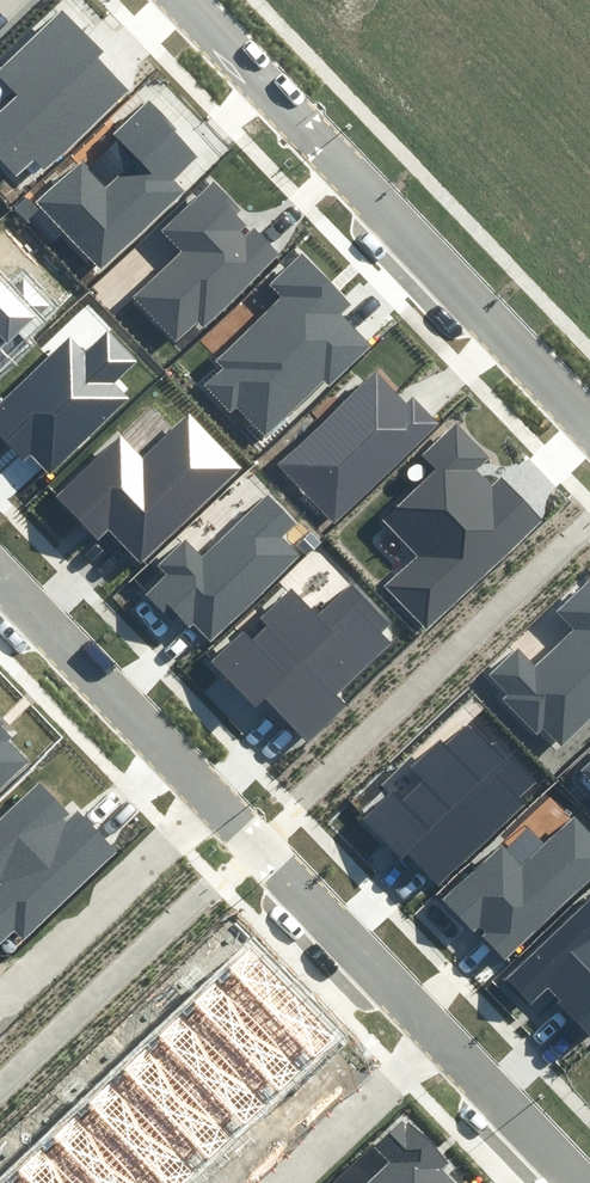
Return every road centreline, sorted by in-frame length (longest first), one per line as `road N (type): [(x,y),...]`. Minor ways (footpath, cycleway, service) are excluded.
road 1 (residential): [(181,0),(589,434)]
road 2 (residential): [(210,803),(442,1038)]
road 3 (residential): [(0,586),(210,803)]
road 4 (residential): [(0,979),(26,972),(210,803)]
road 5 (residential): [(287,1182),(442,1038)]
road 6 (residential): [(442,1038),(580,1182)]

